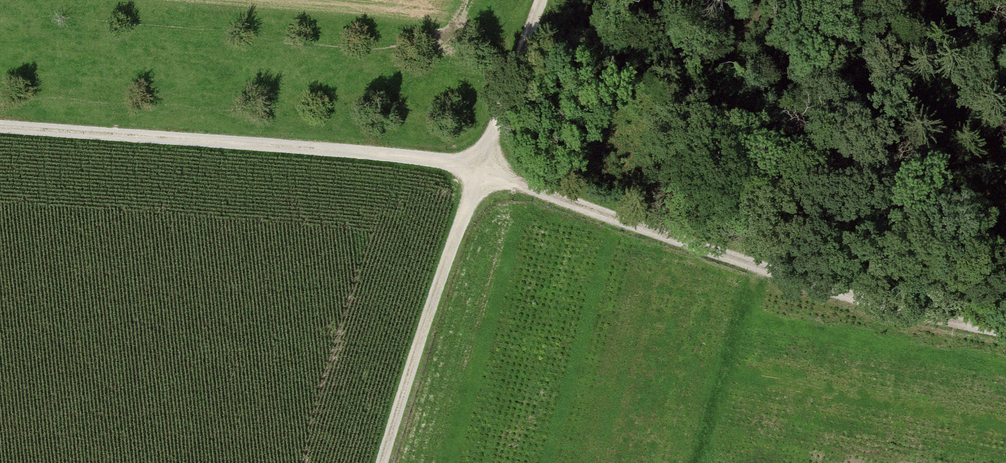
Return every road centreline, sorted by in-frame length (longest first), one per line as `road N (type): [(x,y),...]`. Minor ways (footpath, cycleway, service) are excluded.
road 1 (track): [(1005,328),(891,304),(479,172)]
road 2 (track): [(479,172),(397,156),(0,127)]
road 3 (track): [(385,462),(479,172)]
road 4 (track): [(479,172),(543,0)]

